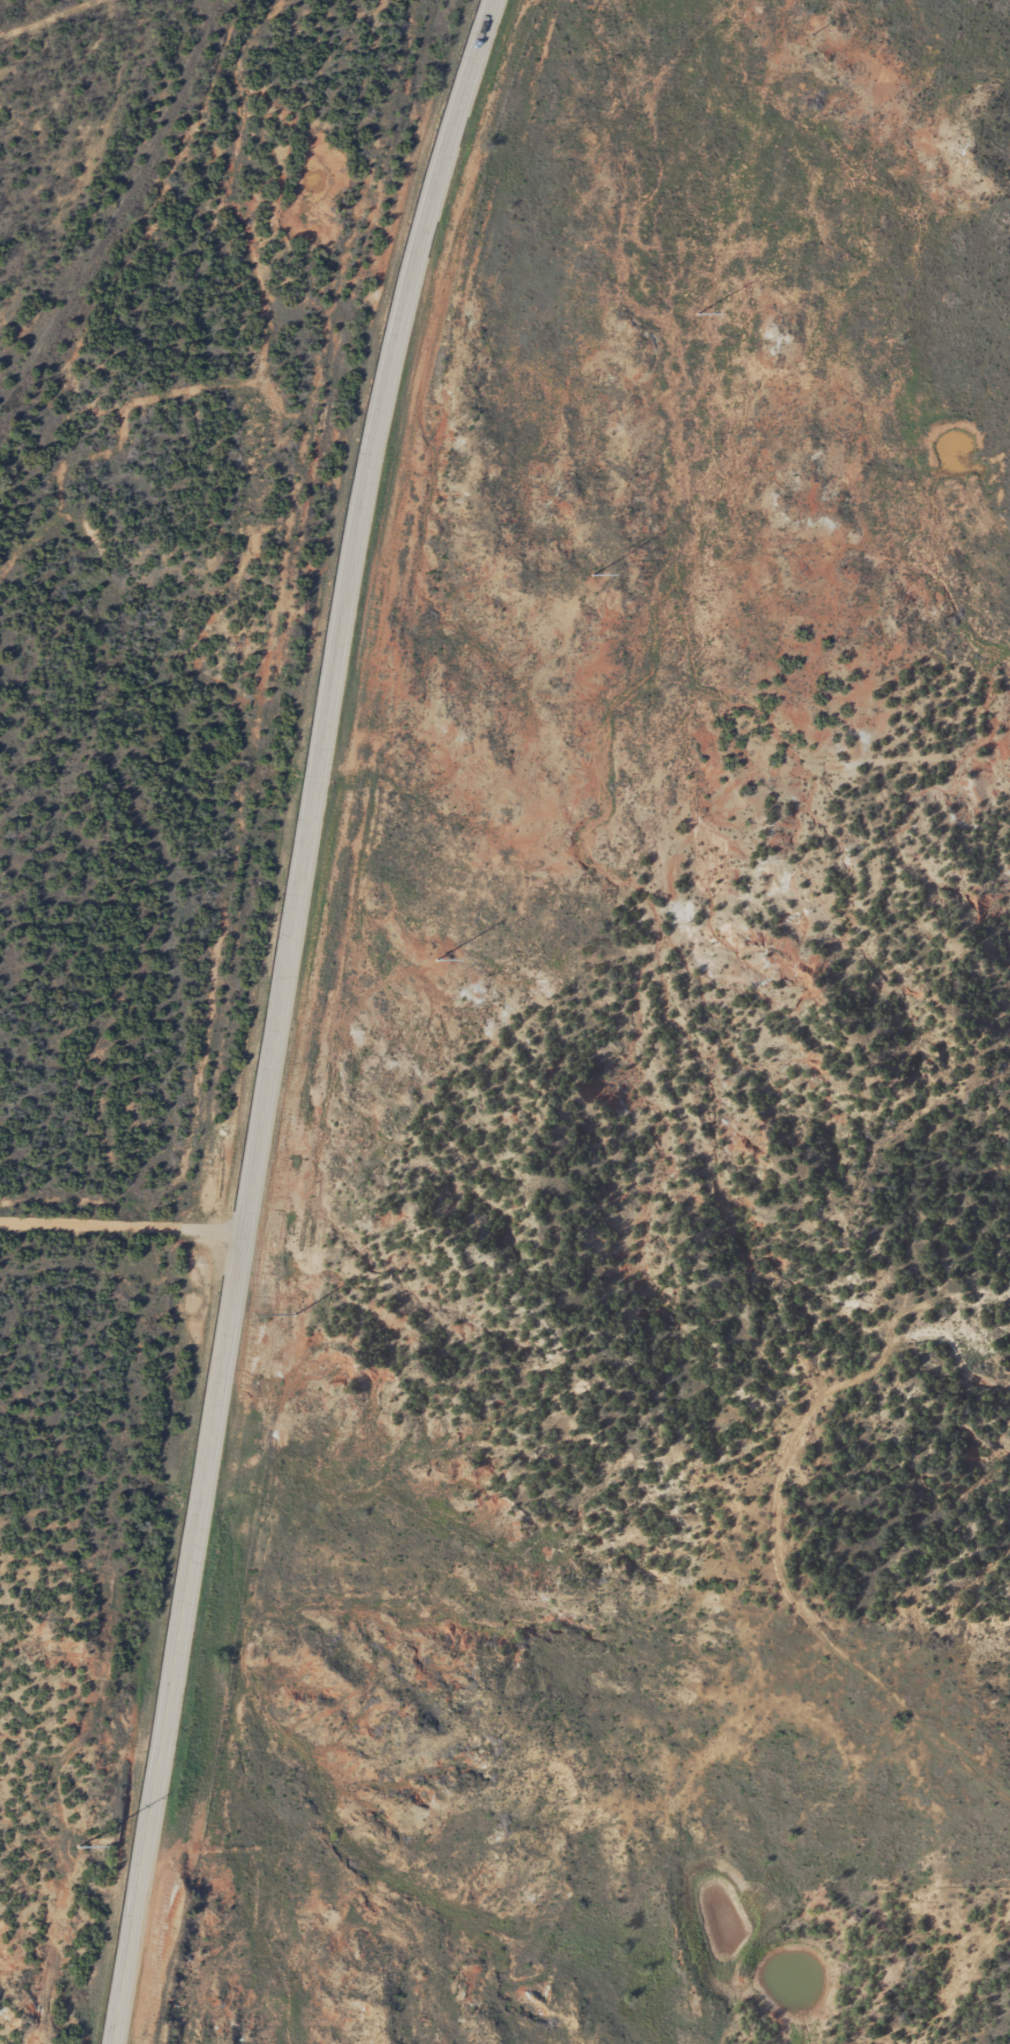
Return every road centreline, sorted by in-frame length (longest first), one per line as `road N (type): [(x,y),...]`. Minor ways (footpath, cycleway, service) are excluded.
road 1 (primary): [(117,2043),(245,1213),(406,298),(498,0)]
road 2 (residential): [(1009,1837),(835,1690),(779,1613),(748,1531),(774,1413),(871,1357),(1009,1383)]
road 3 (residential): [(245,1213),(0,1214)]

